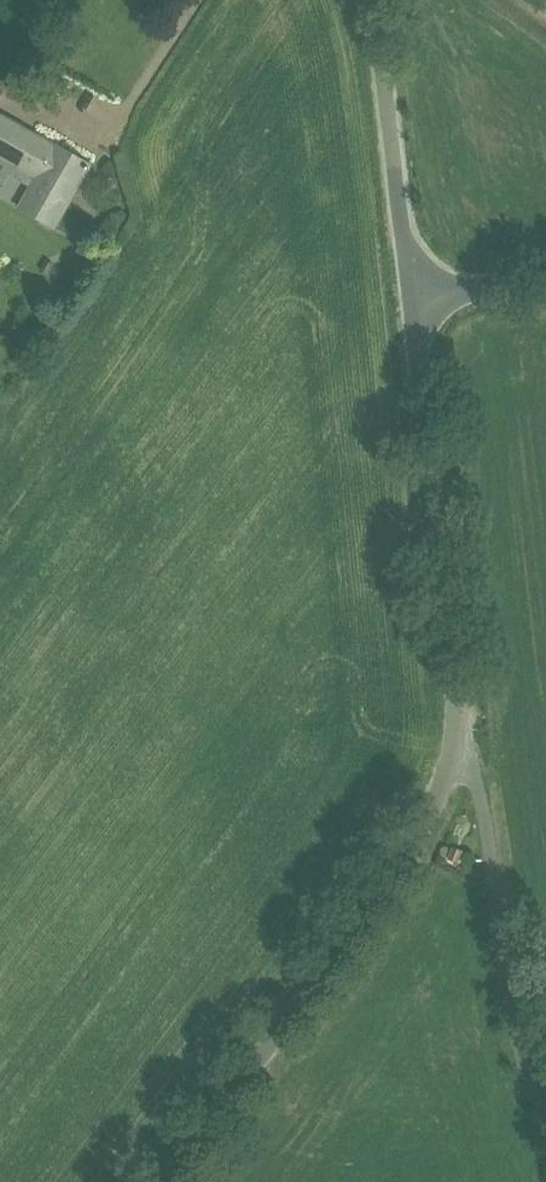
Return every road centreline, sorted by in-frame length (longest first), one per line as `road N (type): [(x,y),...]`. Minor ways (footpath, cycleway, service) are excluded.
road 1 (unclassified): [(171,1181),(400,859),(439,795),(461,731)]
road 2 (unclassified): [(461,731),(414,306)]
road 3 (unclassified): [(461,731),(482,799),(527,1085),(545,1138)]
road 4 (unclassified): [(414,306),(383,61),(365,0)]
road 5 (unclassified): [(414,306),(545,265)]

